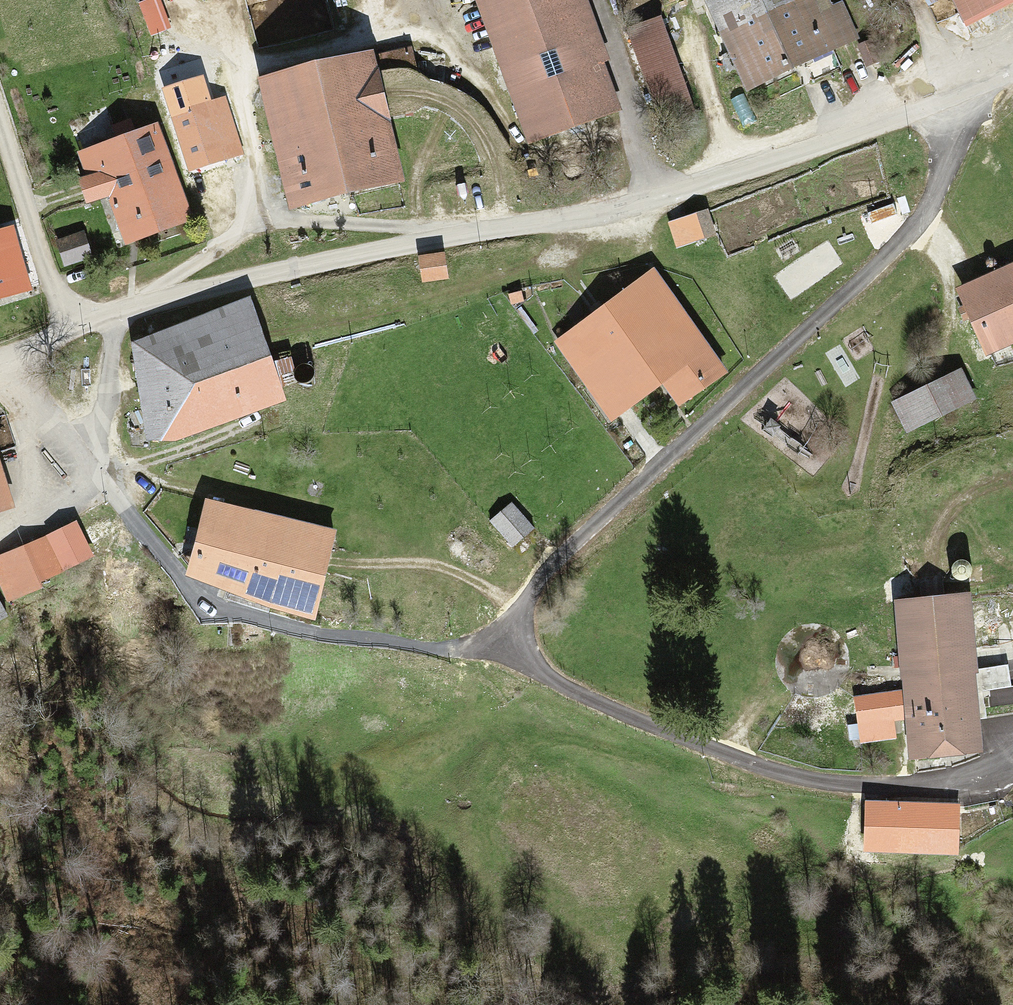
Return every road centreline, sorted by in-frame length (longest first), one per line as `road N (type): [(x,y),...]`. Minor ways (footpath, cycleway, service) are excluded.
road 1 (residential): [(122,317),(580,213),(964,81)]
road 2 (residential): [(521,643),(530,597),(937,215),(964,123),(964,81)]
road 3 (residential): [(521,643),(569,689),(806,786),(904,796),(974,787),(1012,754)]
road 4 (residential): [(90,465),(181,590),(254,625),(372,648),(483,653),(521,643)]
road 5 (track): [(262,285),(291,336),(426,306),(564,263),(581,235),(580,213)]
road 6 (residential): [(0,131),(71,330)]
road 7 (residential): [(90,465),(122,317)]

